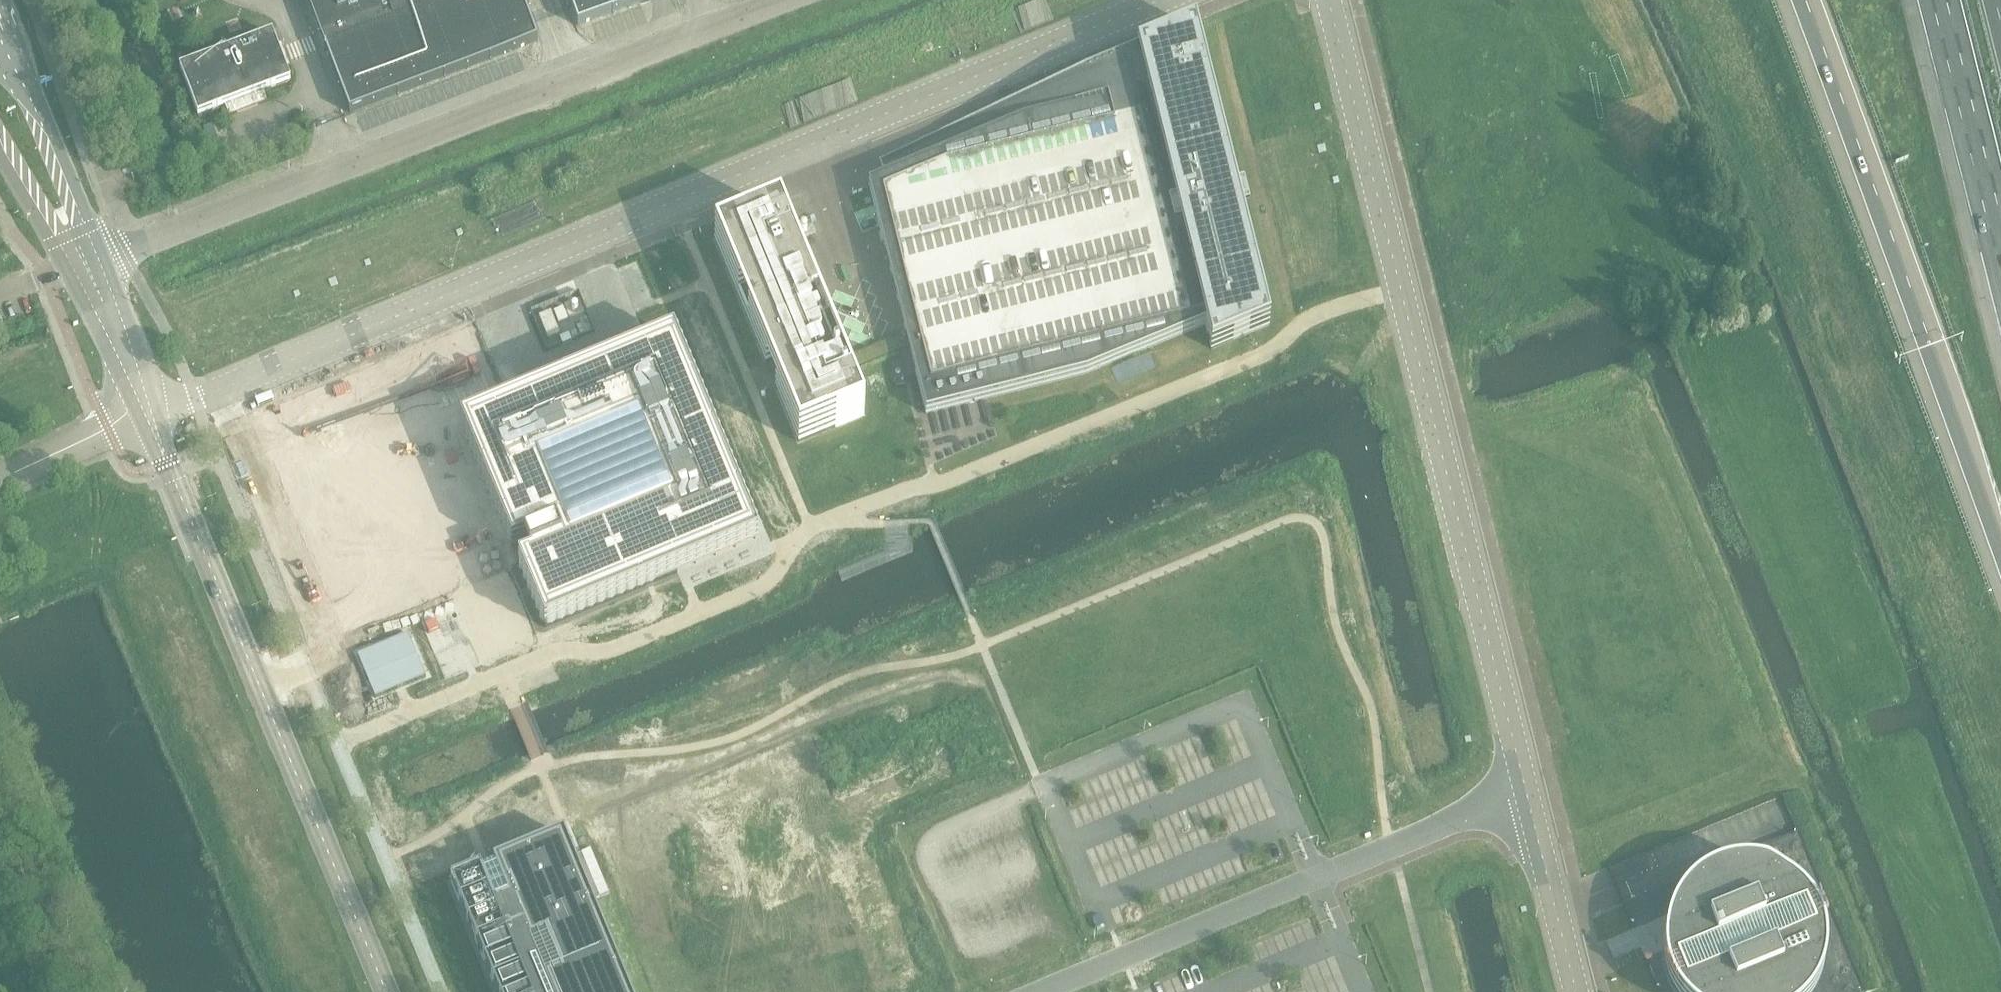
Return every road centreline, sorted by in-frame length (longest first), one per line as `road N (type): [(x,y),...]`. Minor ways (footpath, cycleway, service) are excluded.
road 1 (unclassified): [(149,417),(1162,0)]
road 2 (unclassified): [(1329,0),(1526,792)]
road 3 (unclassified): [(90,269),(776,0)]
road 4 (tertiary): [(394,991),(188,492),(149,417)]
road 5 (tertiary): [(149,417),(141,472),(164,554),(340,991)]
road 6 (motorway): [(1798,0),(2000,565)]
road 7 (unclassified): [(1039,991),(1526,792)]
road 8 (tertiary): [(90,269),(74,196),(0,14)]
road 9 (motorway): [(1941,0),(2000,241)]
road 10 (unclassified): [(1526,792),(1576,991)]
road 11 (unclassified): [(0,478),(149,417)]
road 12 (tertiary): [(90,269),(149,417)]
road 13 (tertiary): [(0,153),(34,211),(90,269)]

